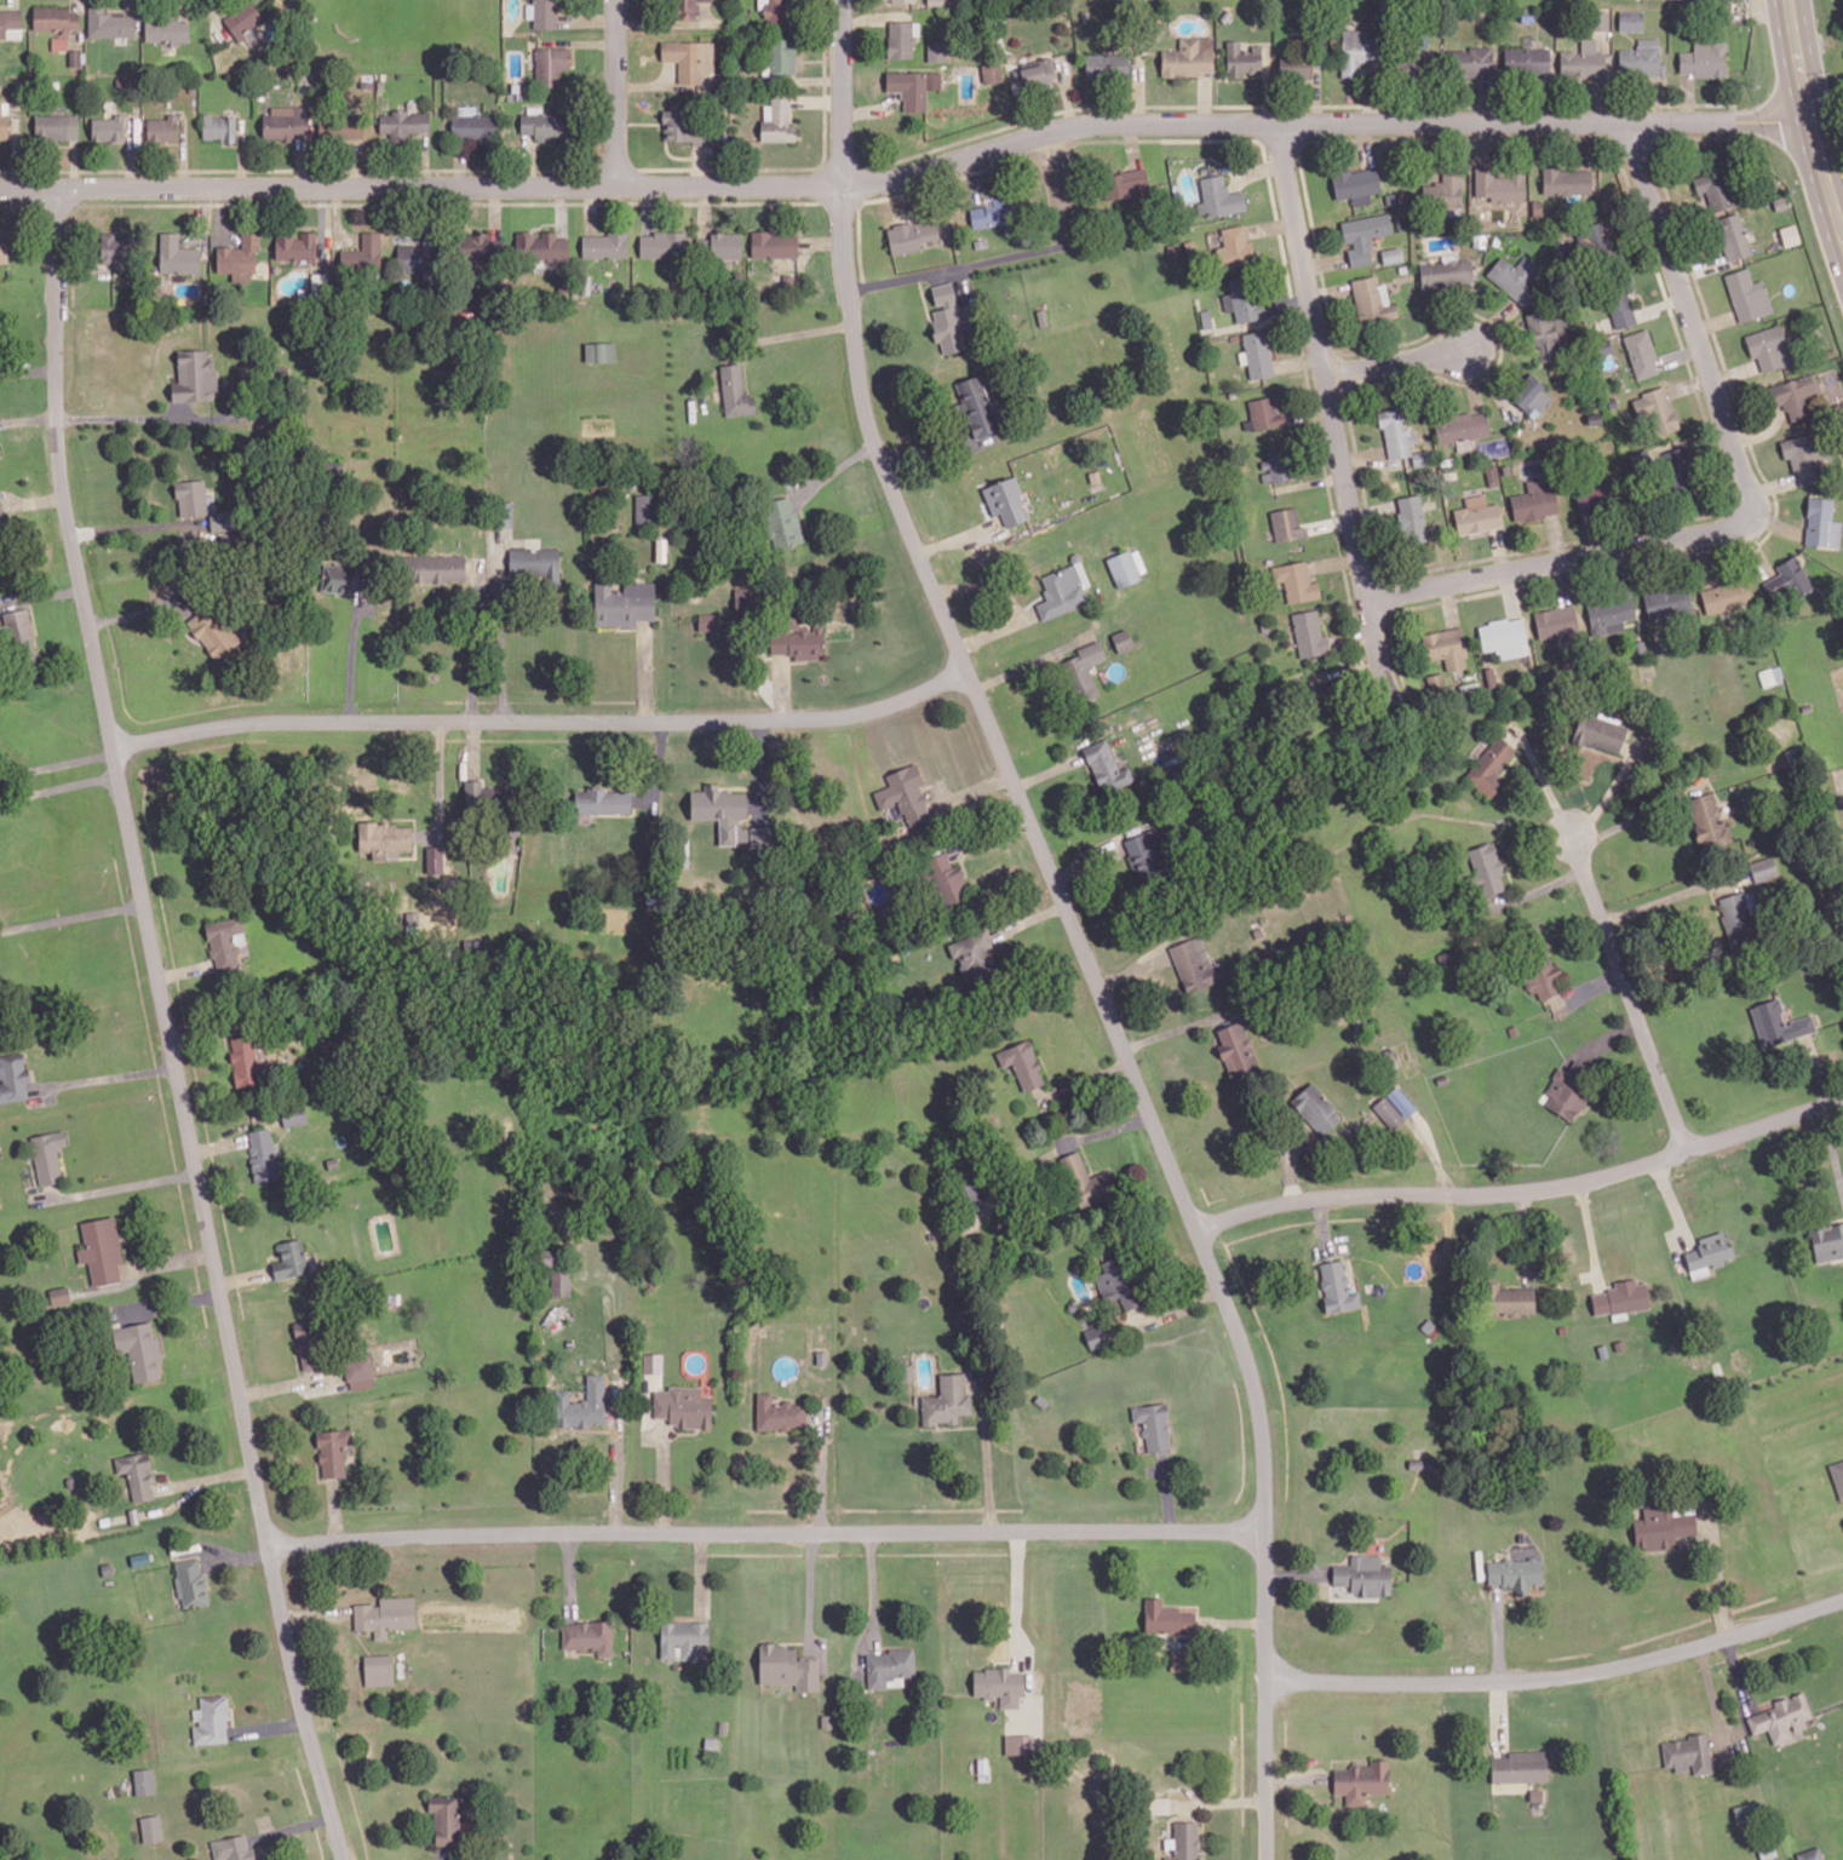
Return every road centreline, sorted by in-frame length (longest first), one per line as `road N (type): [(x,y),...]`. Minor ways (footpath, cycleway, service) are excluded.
road 1 (residential): [(843,0),(846,269),(867,419),(1257,1385),(1267,1482),(1266,1859)]
road 2 (residential): [(1810,113),(1741,121),(1095,125),(907,179),(831,188),(0,189)]
road 3 (residential): [(57,190),(64,532),(143,883),(288,1641),(346,1859)]
road 4 (residential): [(271,1548),(461,1535),(1267,1531)]
road 5 (residential): [(115,748),(279,722),(822,721),(877,711),(968,670)]
road 6 (residential): [(1637,122),(1654,206),(1746,482),(1738,521),(1368,598)]
road 7 (residential): [(1198,1228),(1321,1199),(1561,1186),(1842,1099)]
road 8 (residential): [(1265,1676),(1548,1676),(1630,1663),(1842,1598)]
road 9 (residential): [(1396,700),(1376,636),(1281,125)]
road 10 (residential): [(1689,1152),(1571,834)]
road 11 (primary): [(1790,0),(1805,96),(1842,231)]
road 12 (residential): [(617,0),(619,188)]
road 13 (residential): [(1328,379),(1468,349)]

